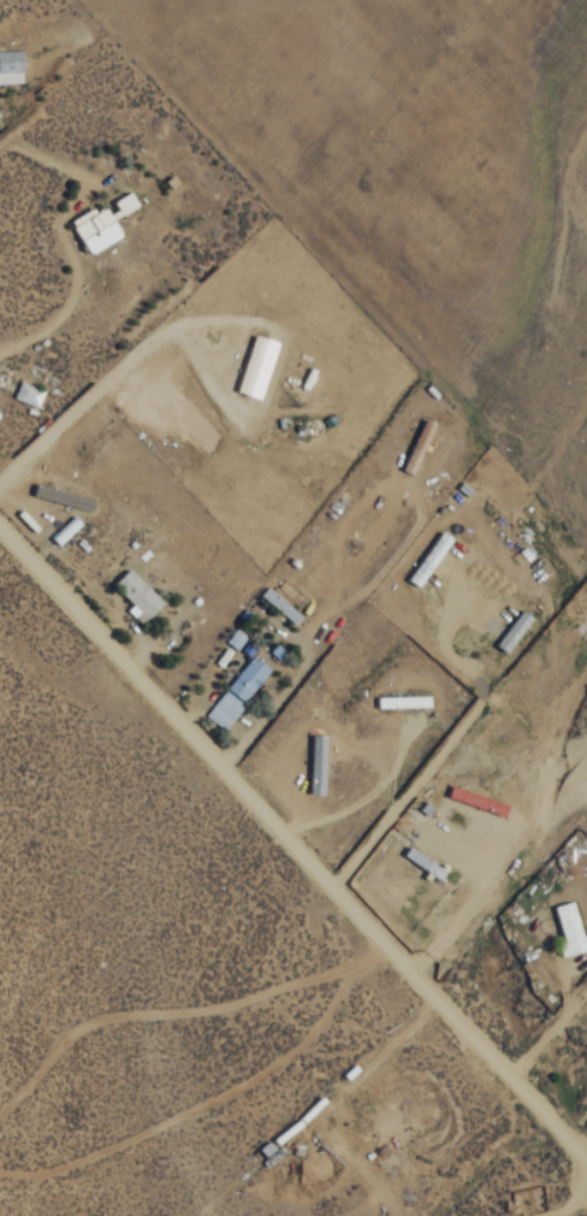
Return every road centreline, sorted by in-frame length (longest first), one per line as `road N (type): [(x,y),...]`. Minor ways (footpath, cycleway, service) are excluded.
road 1 (residential): [(0,529),(586,1162)]

